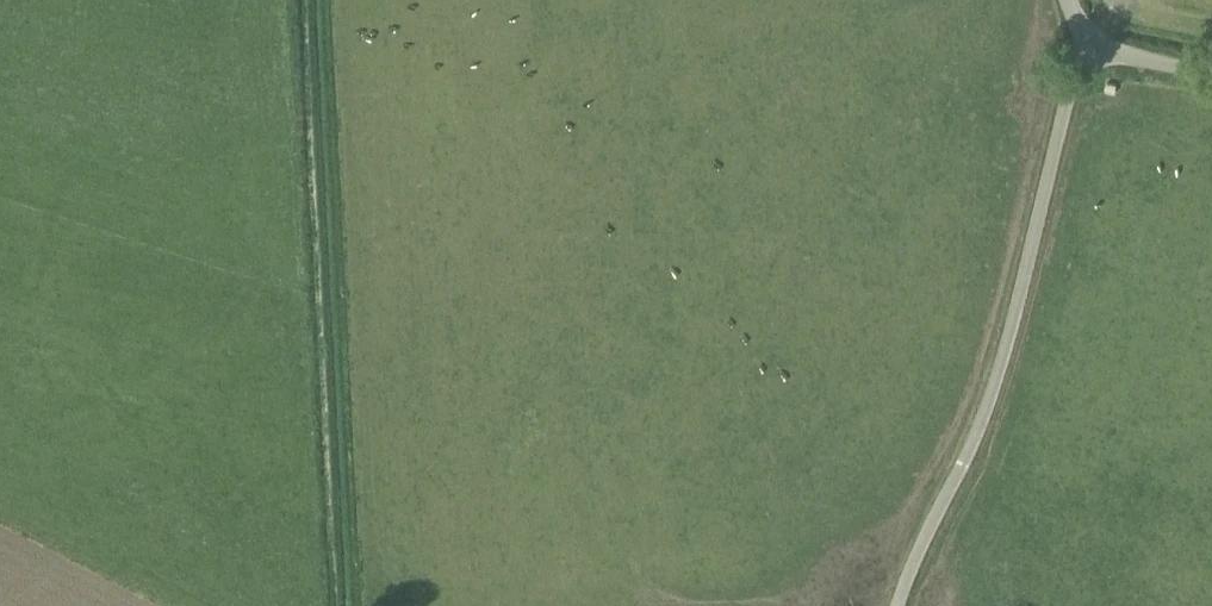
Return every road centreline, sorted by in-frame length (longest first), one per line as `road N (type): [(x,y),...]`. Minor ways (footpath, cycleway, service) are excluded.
road 1 (unclassified): [(1211,73),(1106,48),(1084,33),(1065,0)]

